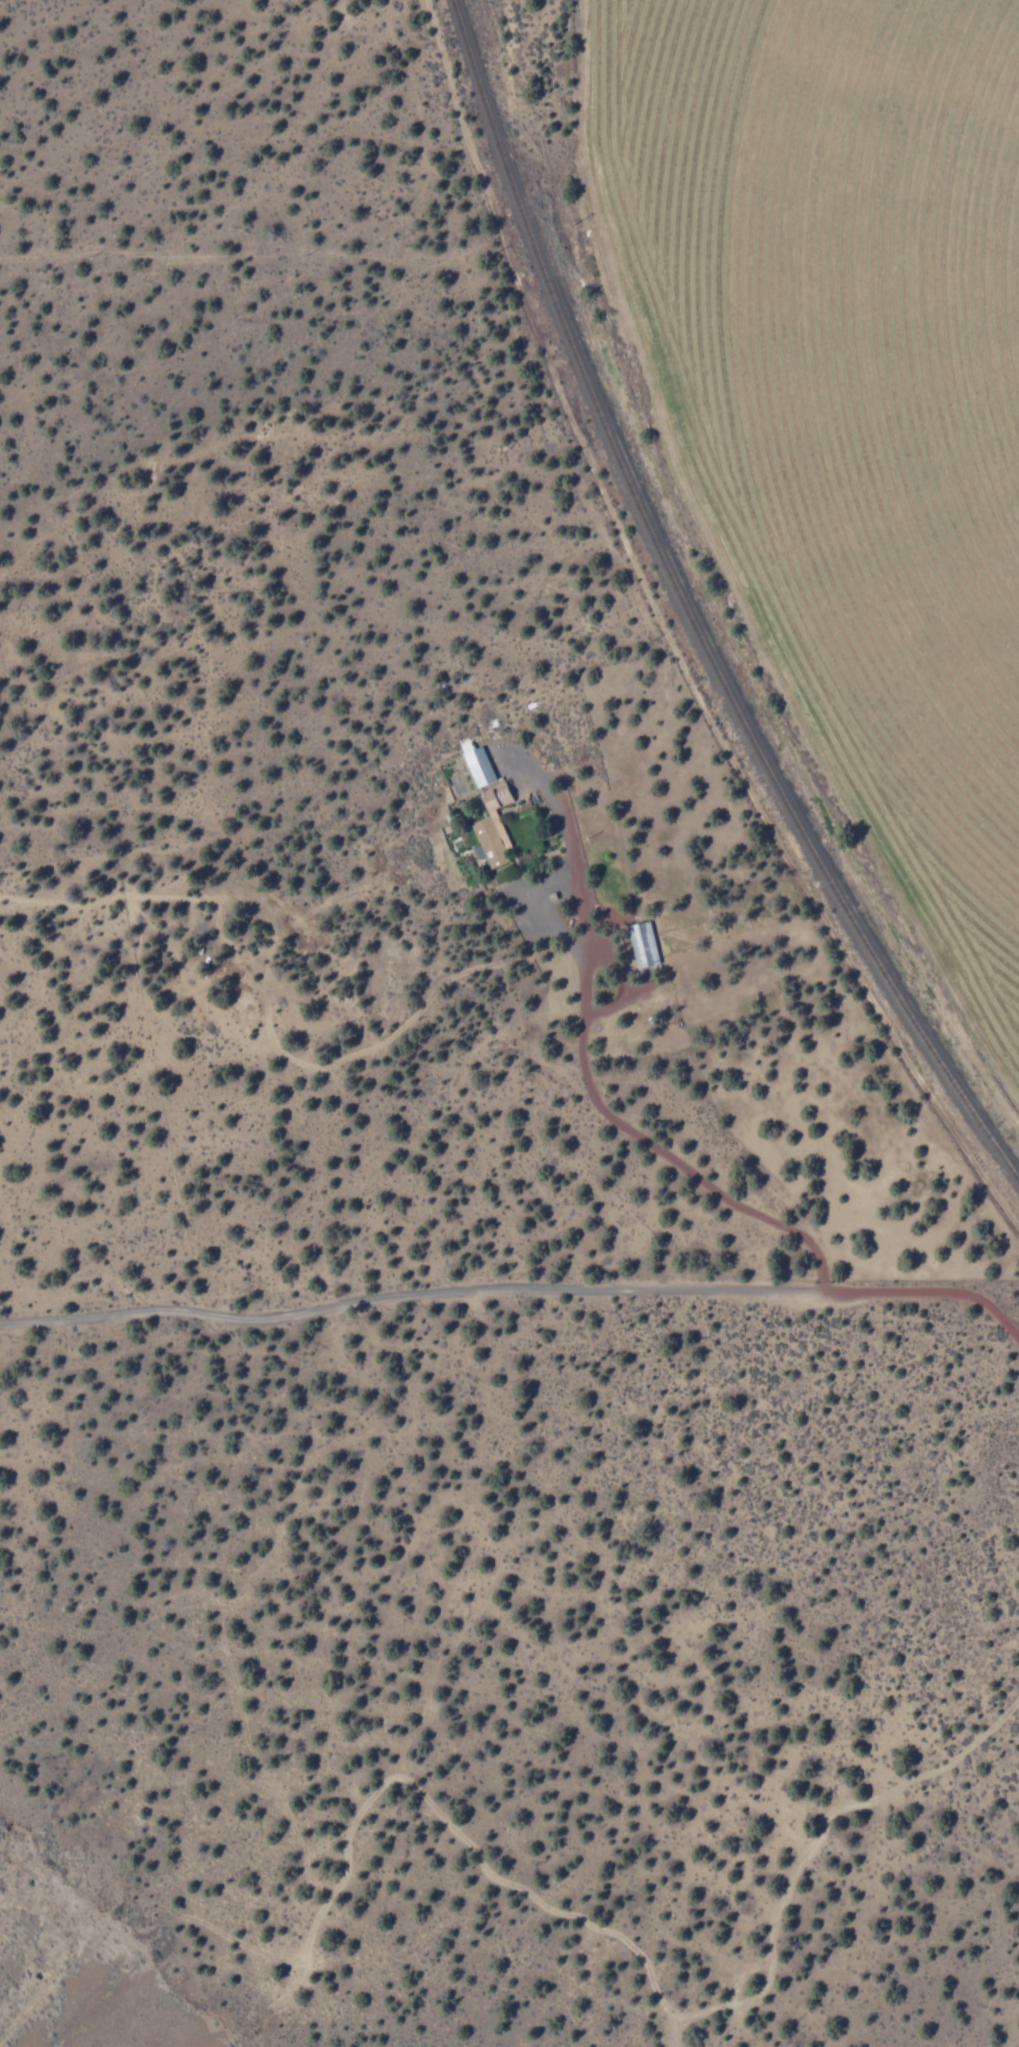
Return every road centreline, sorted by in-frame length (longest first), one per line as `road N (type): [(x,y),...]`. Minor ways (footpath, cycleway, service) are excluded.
road 1 (track): [(0,1315),(906,1291),(983,1299),(1018,1339)]

